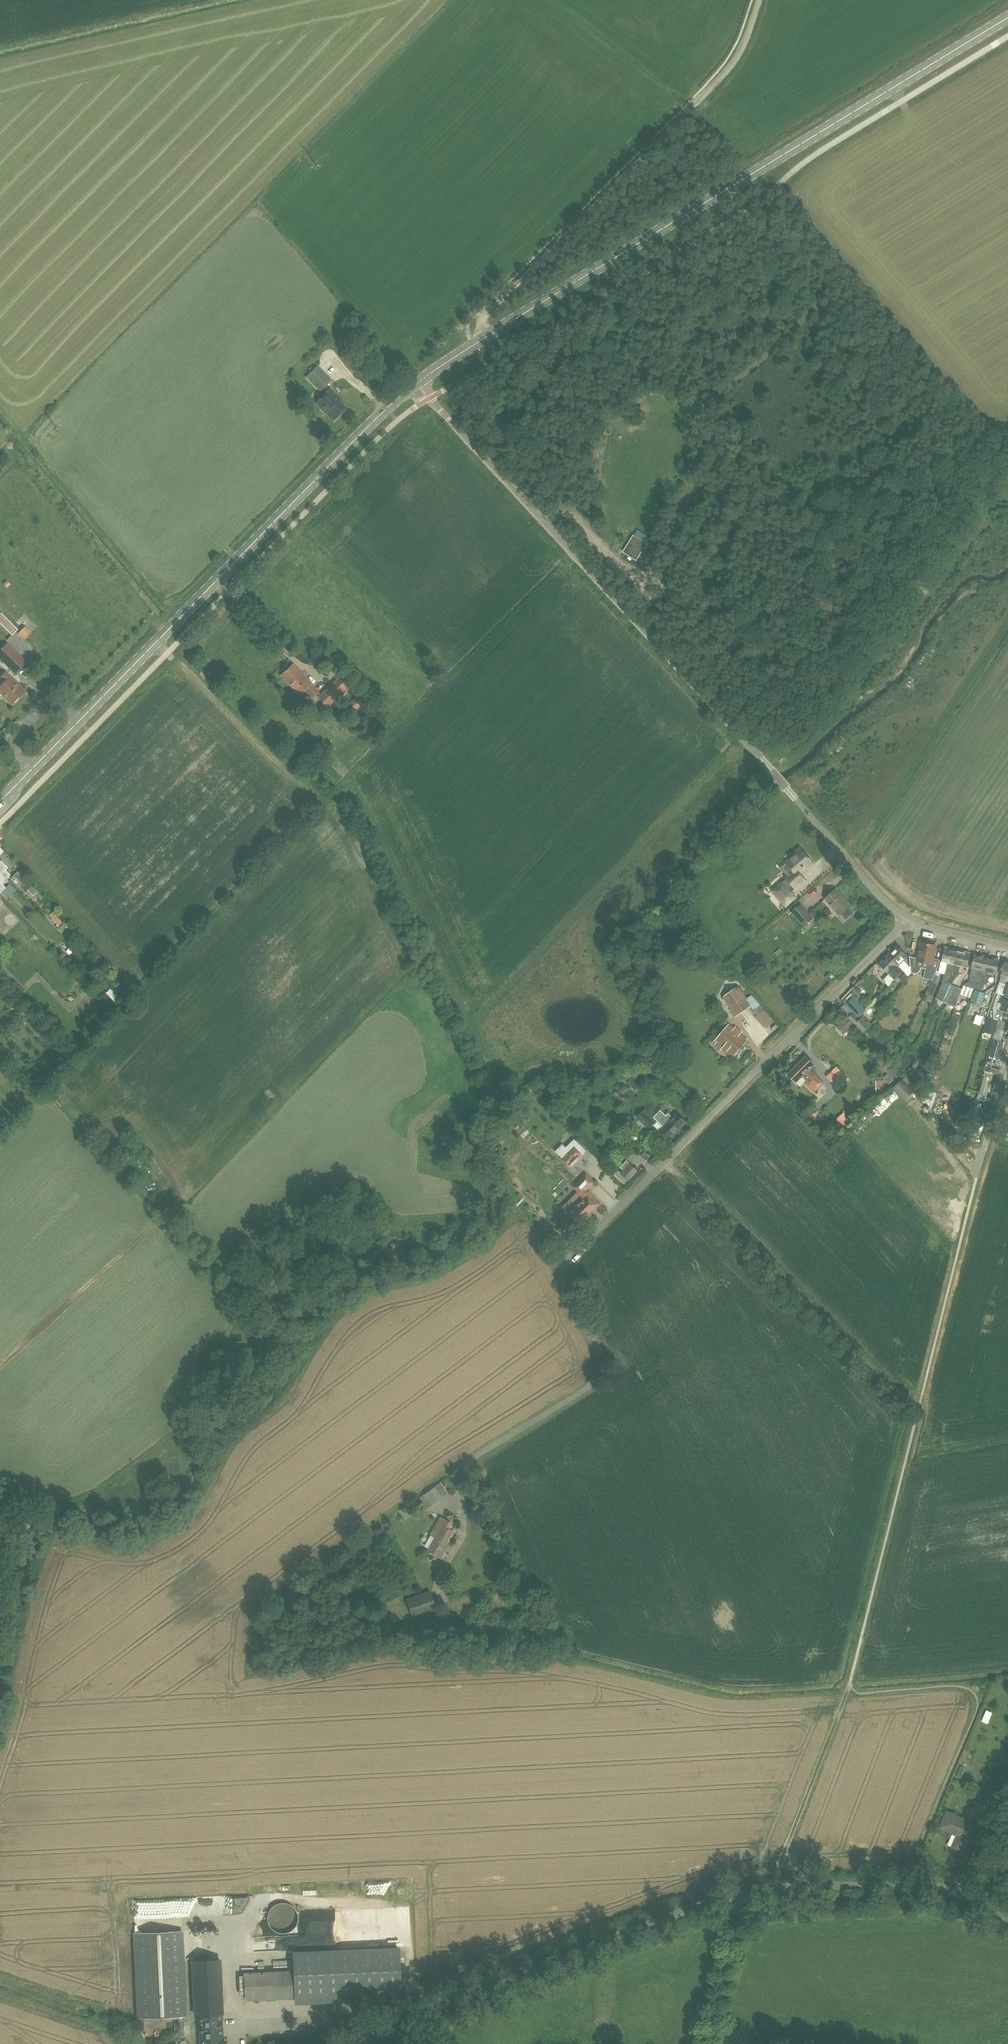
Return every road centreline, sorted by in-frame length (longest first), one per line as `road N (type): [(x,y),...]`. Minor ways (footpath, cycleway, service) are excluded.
road 1 (residential): [(908,921),(565,1261),(561,1279),(600,1368),(587,1388),(464,1471),(460,1540),(437,1586),(444,1602)]
road 2 (unclassified): [(908,921),(417,382)]
road 3 (secondary): [(417,382),(1007,16)]
road 4 (residential): [(1007,1917),(922,1887),(738,1895),(382,2031),(371,2043)]
road 5 (secondary): [(0,798),(417,382)]
road 6 (track): [(759,0),(731,66),(487,317),(481,340)]
road 7 (track): [(675,1152),(920,1401)]
road 8 (track): [(848,1692),(773,1889)]

